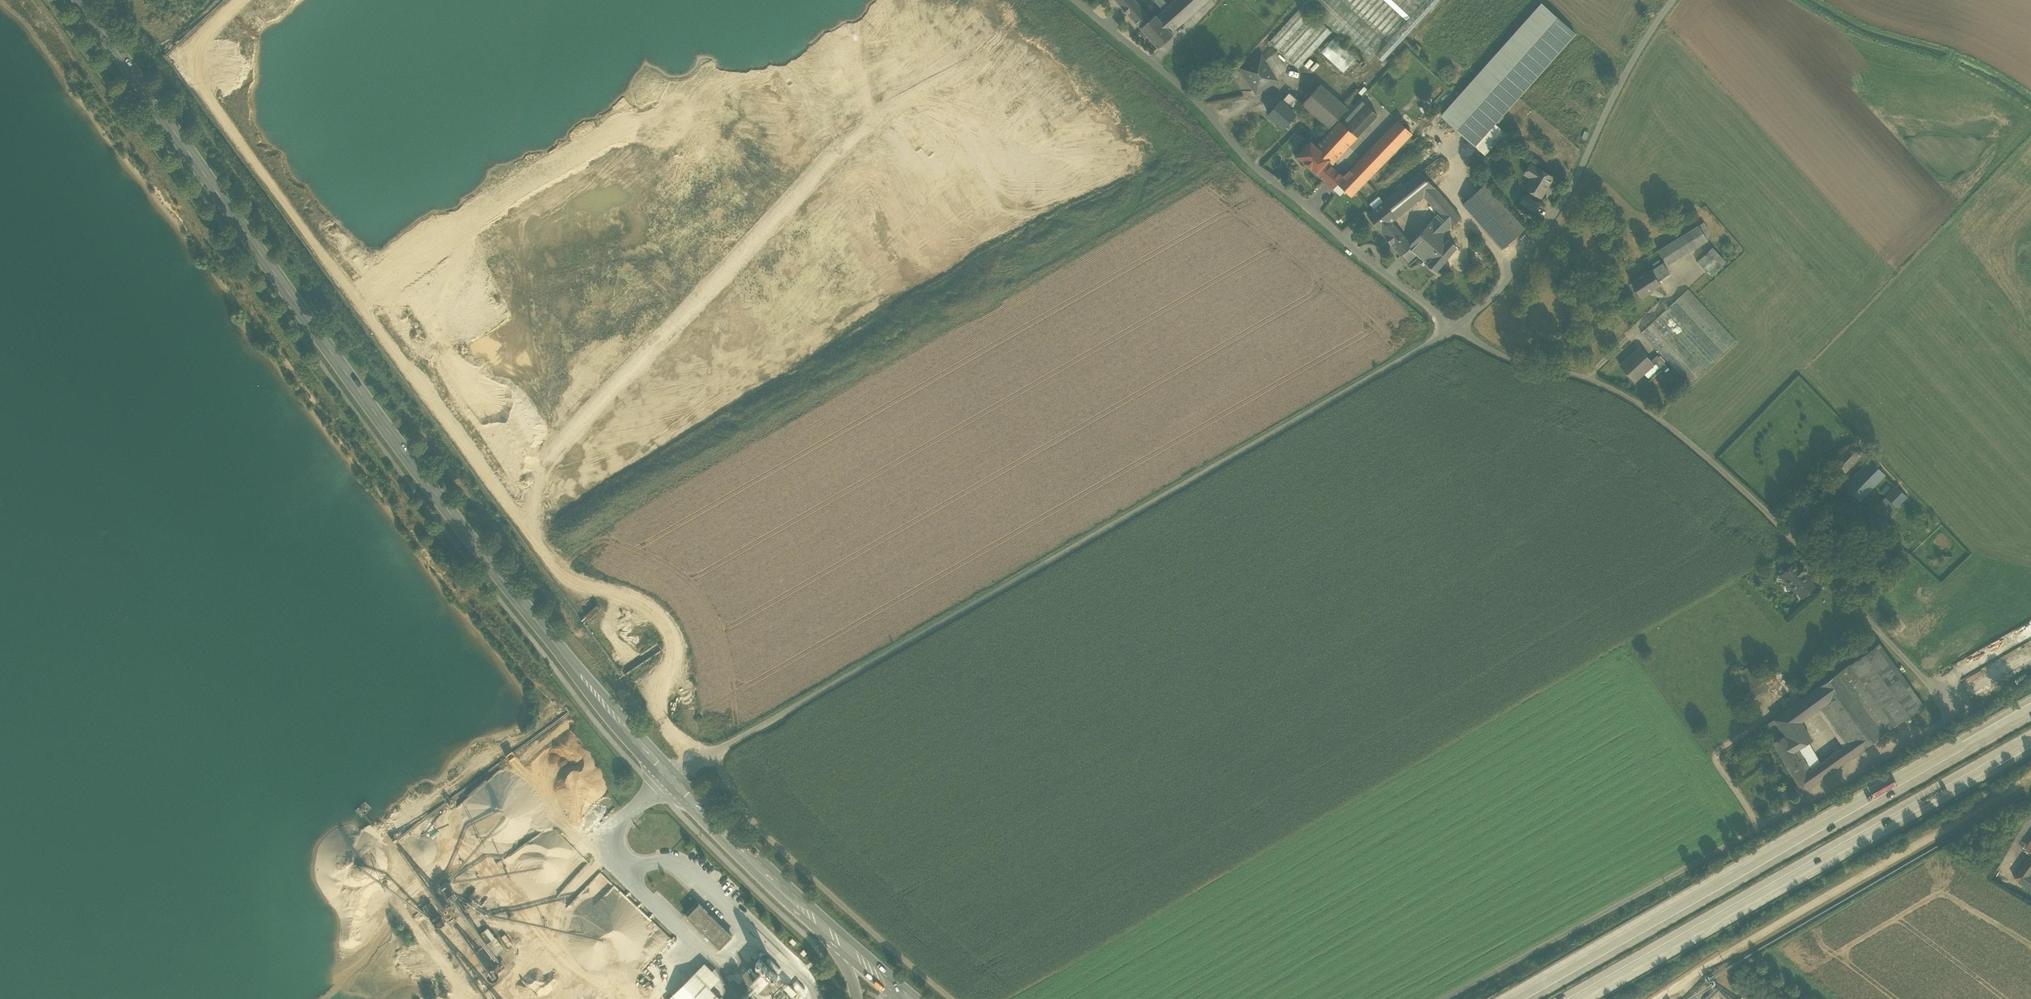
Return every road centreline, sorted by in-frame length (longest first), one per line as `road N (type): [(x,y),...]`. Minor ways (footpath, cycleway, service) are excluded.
road 1 (secondary): [(81,0),(334,359),(670,778)]
road 2 (unclassified): [(670,778),(1456,329)]
road 3 (unclassified): [(1456,329),(1505,359),(1585,378),(1633,400),(1689,442),(1953,709)]
road 4 (track): [(1953,709),(1945,722),(1744,836),(1439,998)]
road 5 (motorway): [(2030,711),(1522,998)]
road 6 (motorway): [(1564,998),(2030,737)]
road 7 (unclassified): [(1074,0),(1200,104),(1256,170),(1456,329)]
road 8 (unclassified): [(1456,329),(1503,286),(1573,186),(1622,78),(1674,0)]
road 9 (track): [(710,755),(770,840),(952,998)]
road 10 (secondary): [(670,778),(846,948)]

